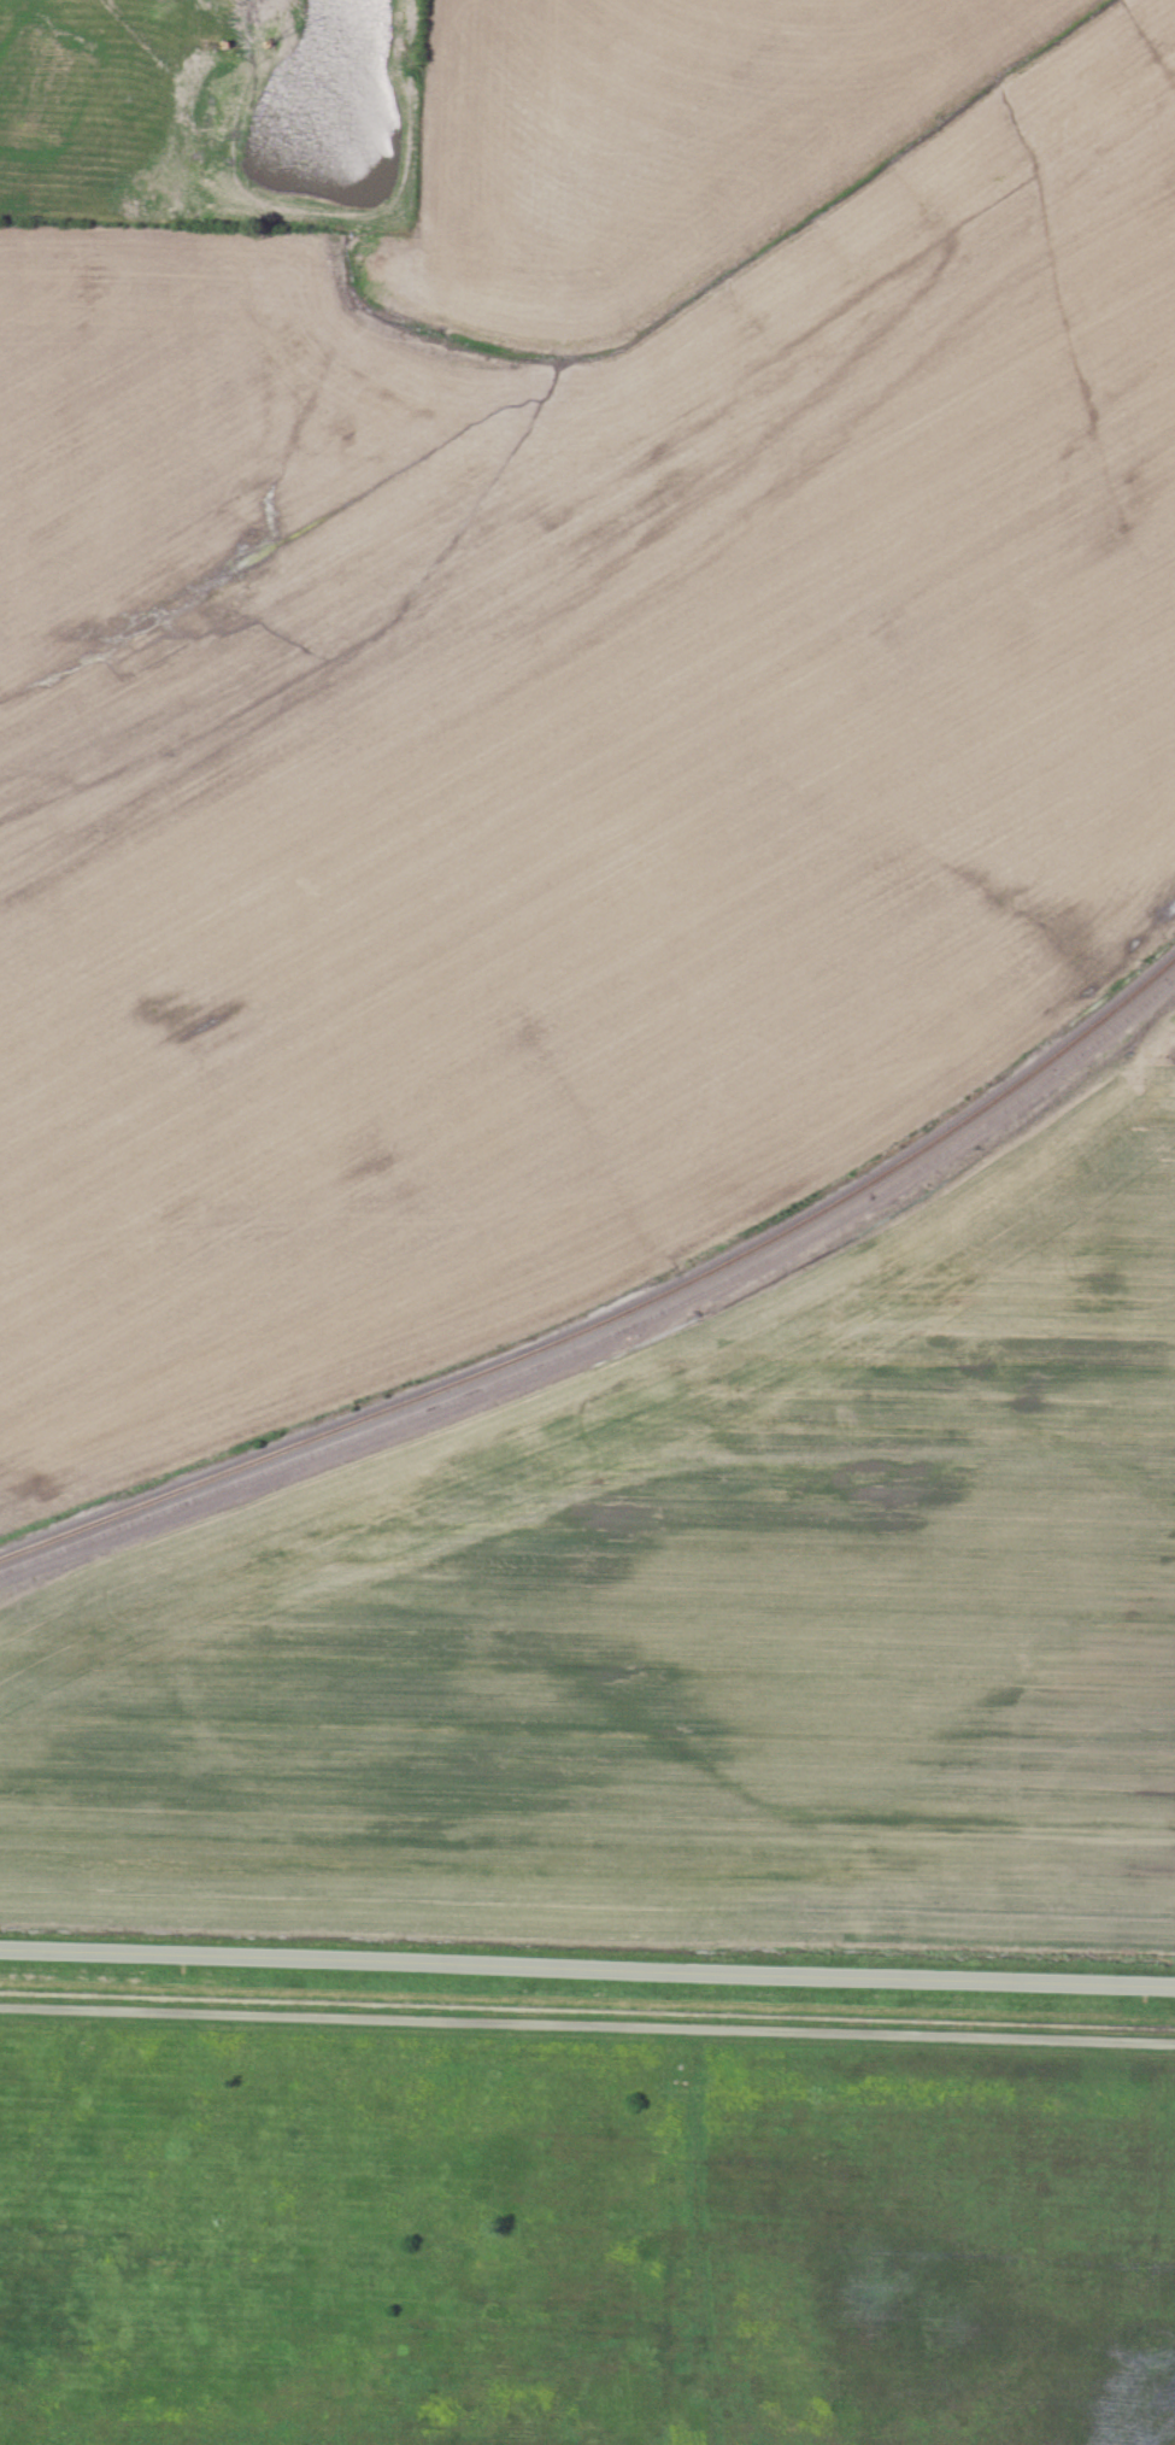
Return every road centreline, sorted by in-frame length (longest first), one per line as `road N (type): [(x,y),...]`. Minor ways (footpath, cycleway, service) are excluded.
road 1 (residential): [(0,1951),(1174,1988)]

